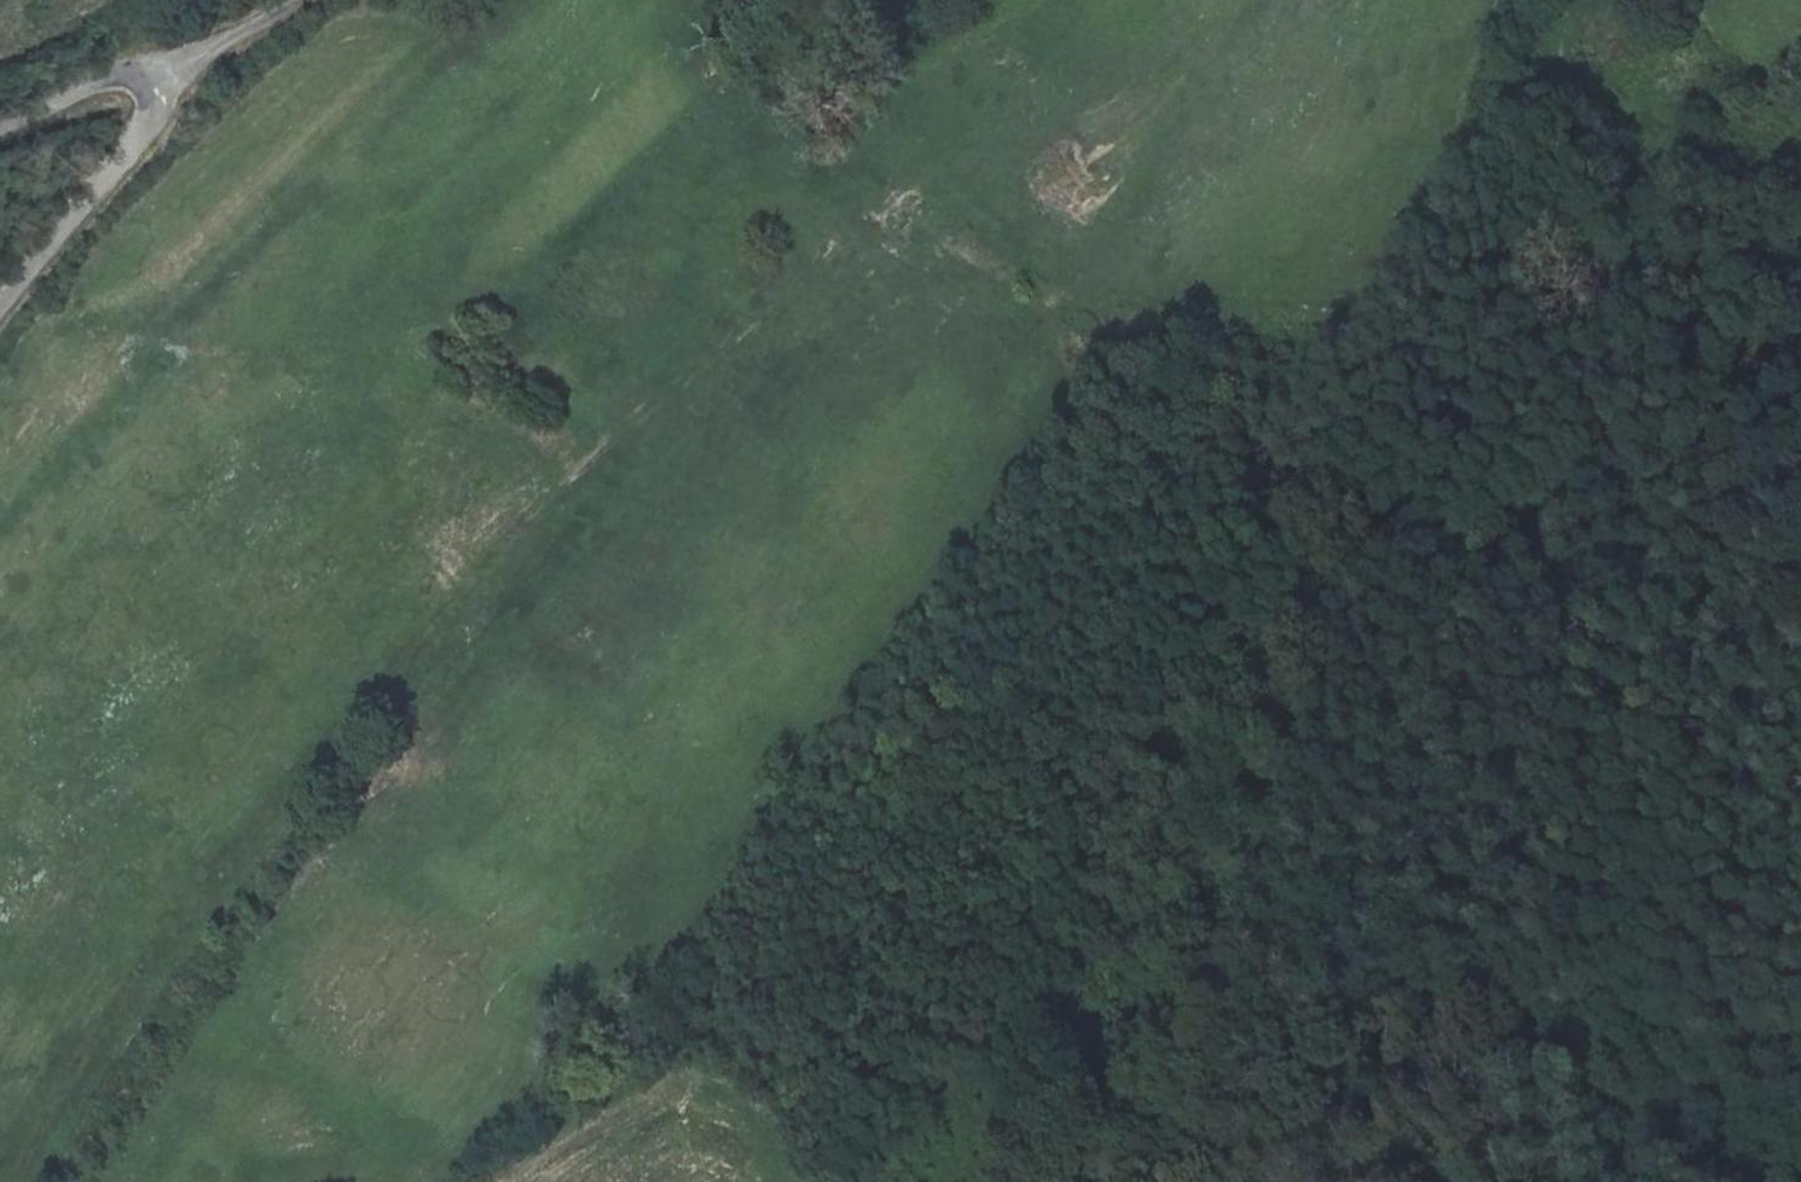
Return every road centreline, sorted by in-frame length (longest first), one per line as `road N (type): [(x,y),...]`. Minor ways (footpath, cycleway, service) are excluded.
road 1 (unclassified): [(0,122),(121,70),(149,72),(160,87),(155,114),(0,313)]

